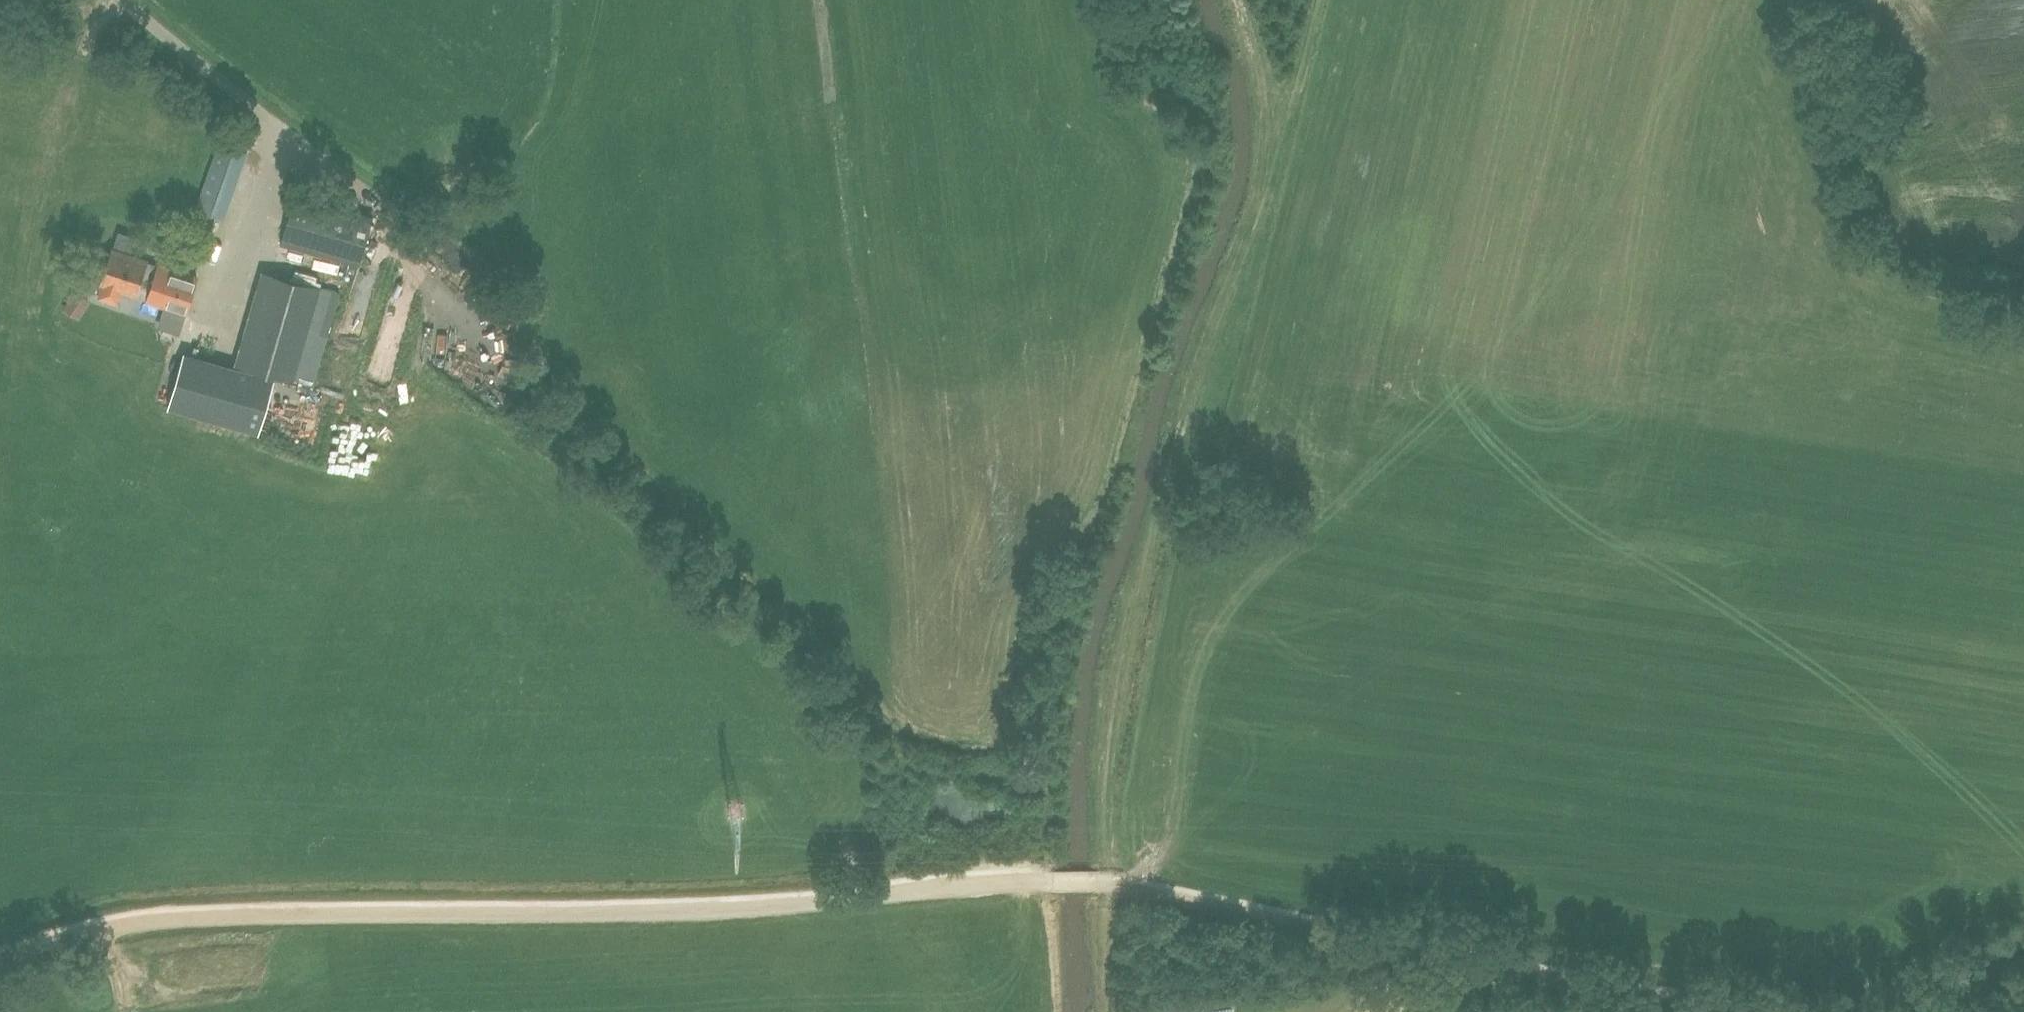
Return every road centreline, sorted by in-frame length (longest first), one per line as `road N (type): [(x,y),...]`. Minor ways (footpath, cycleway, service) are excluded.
road 1 (track): [(1052,880),(713,913),(144,924),(0,961)]
road 2 (track): [(1756,1011),(1105,880)]

